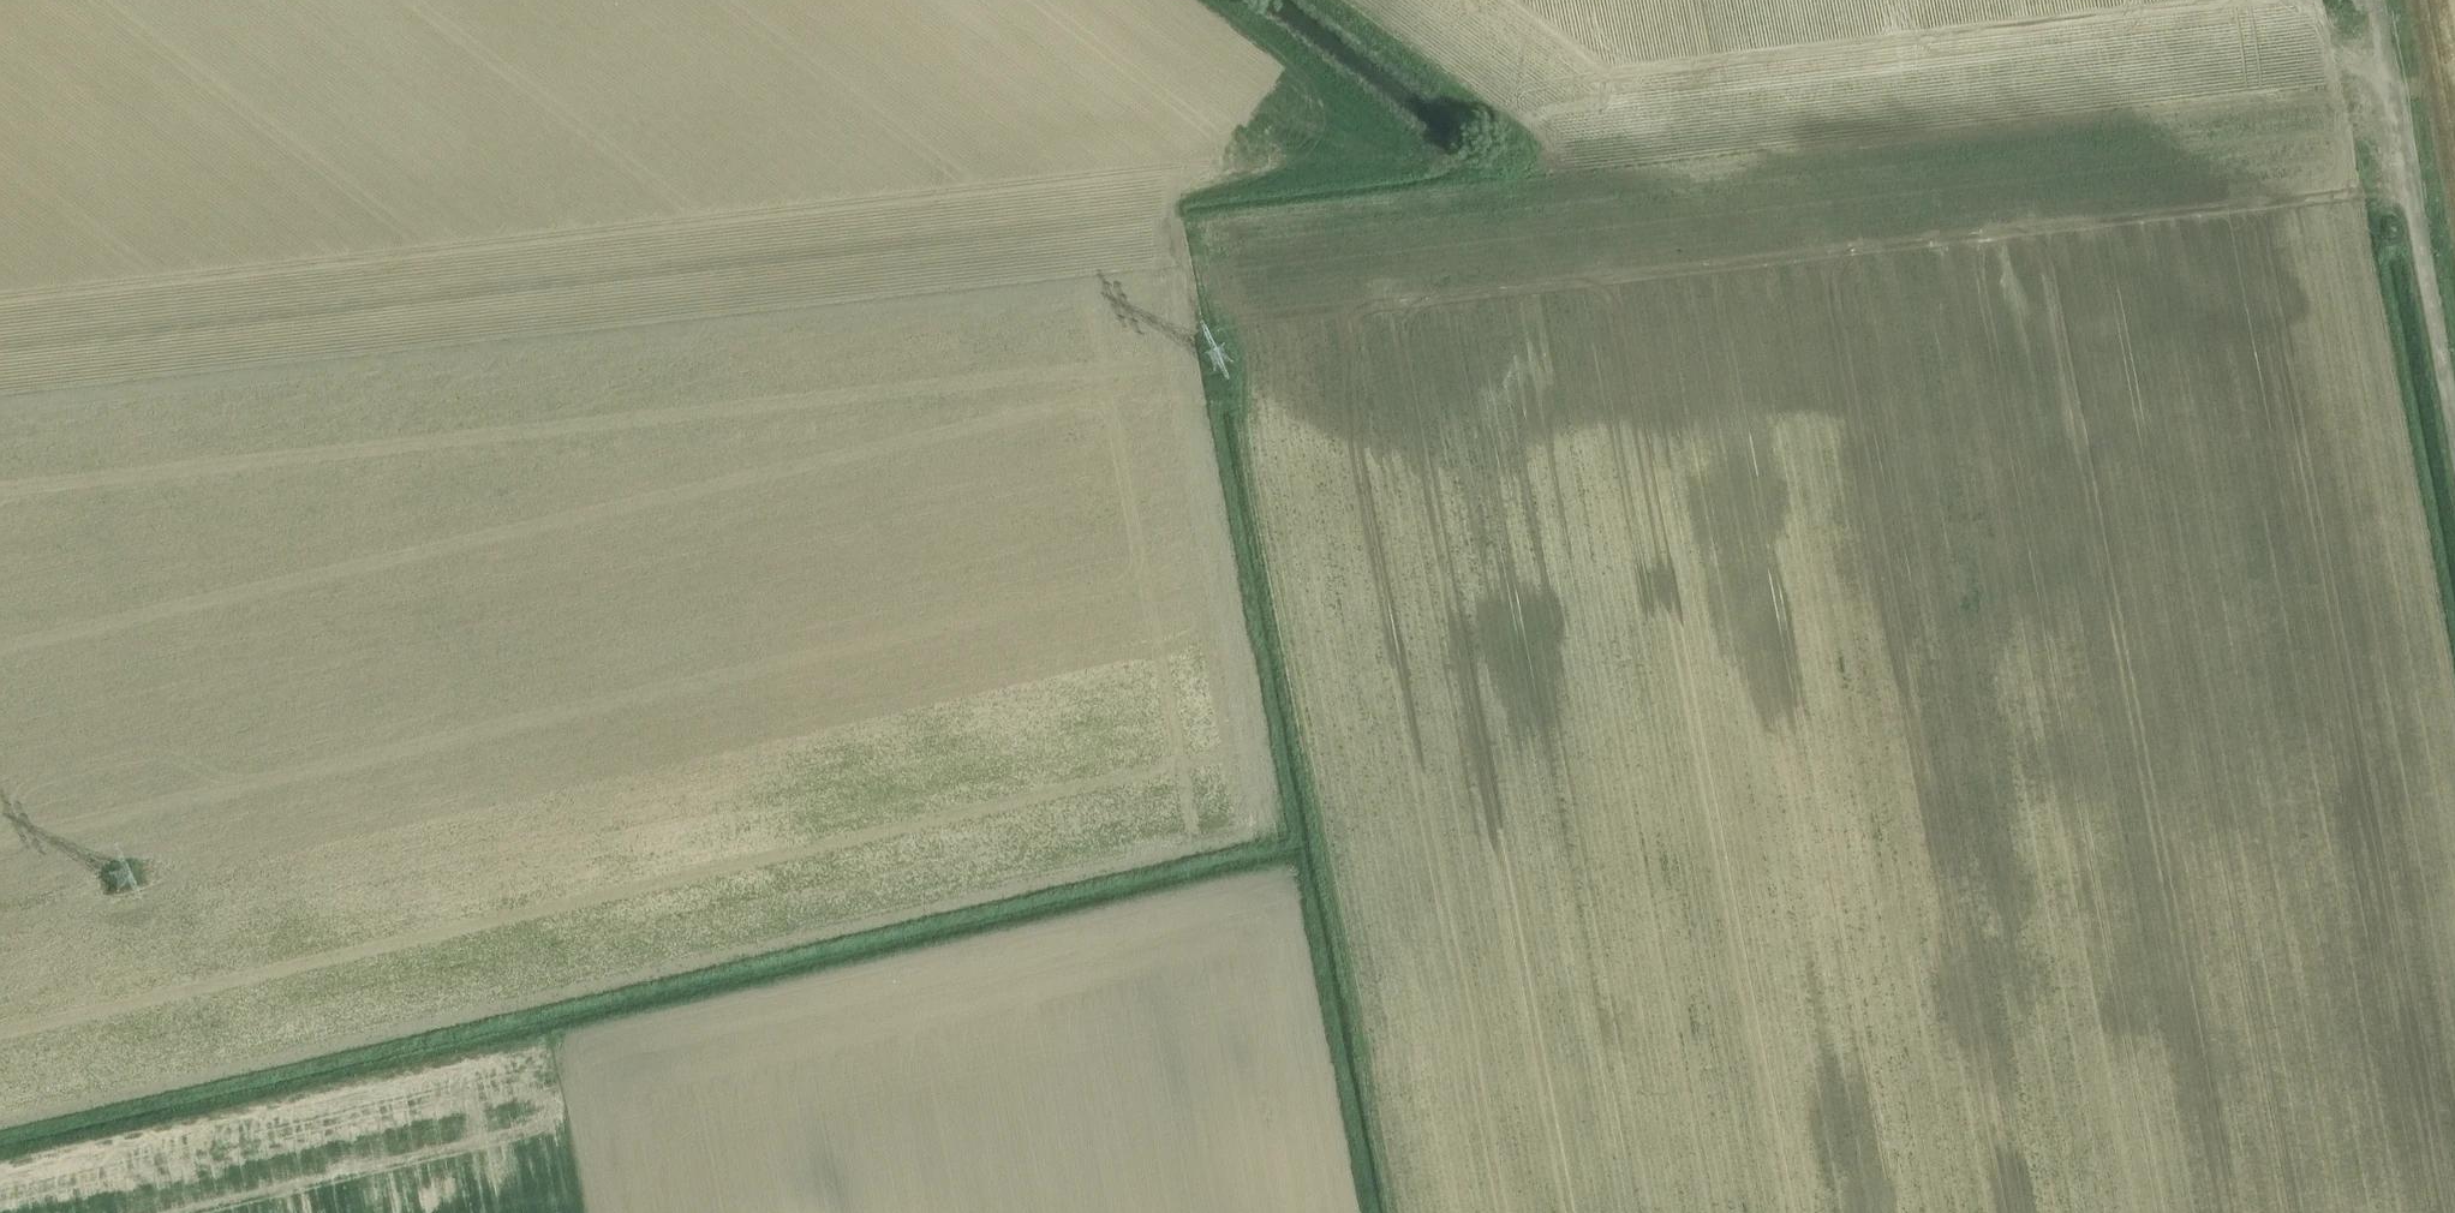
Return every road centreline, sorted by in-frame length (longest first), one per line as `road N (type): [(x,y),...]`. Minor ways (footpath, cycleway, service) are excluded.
road 1 (track): [(2454,425),(2372,0)]

